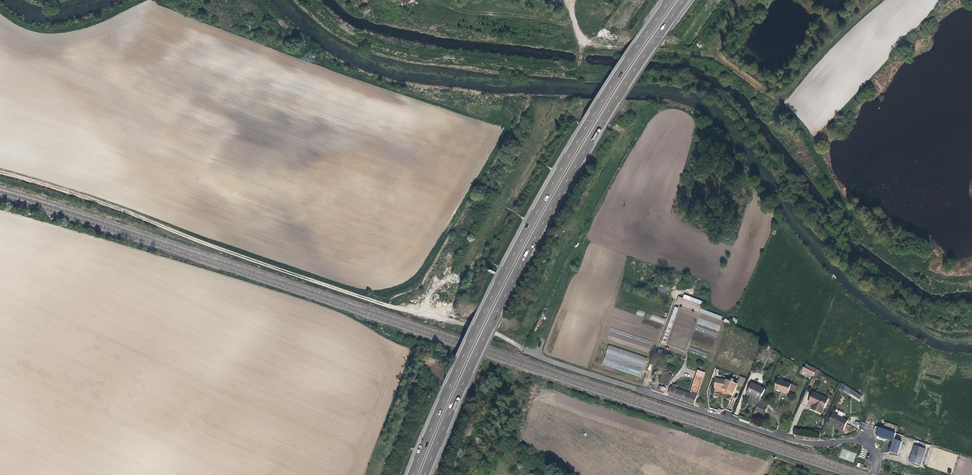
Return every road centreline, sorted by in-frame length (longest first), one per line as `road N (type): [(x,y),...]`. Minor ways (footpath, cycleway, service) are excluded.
road 1 (track): [(0,172),(394,308),(484,329),(525,349)]
road 2 (motorway): [(424,474),(556,196),(684,0)]
road 3 (motorway): [(670,0),(544,193),(412,474)]
road 4 (residential): [(525,349),(790,440),(864,443),(876,457),(874,474)]
road 5 (track): [(878,0),(780,96),(715,56),(589,41),(579,33),(572,0)]

